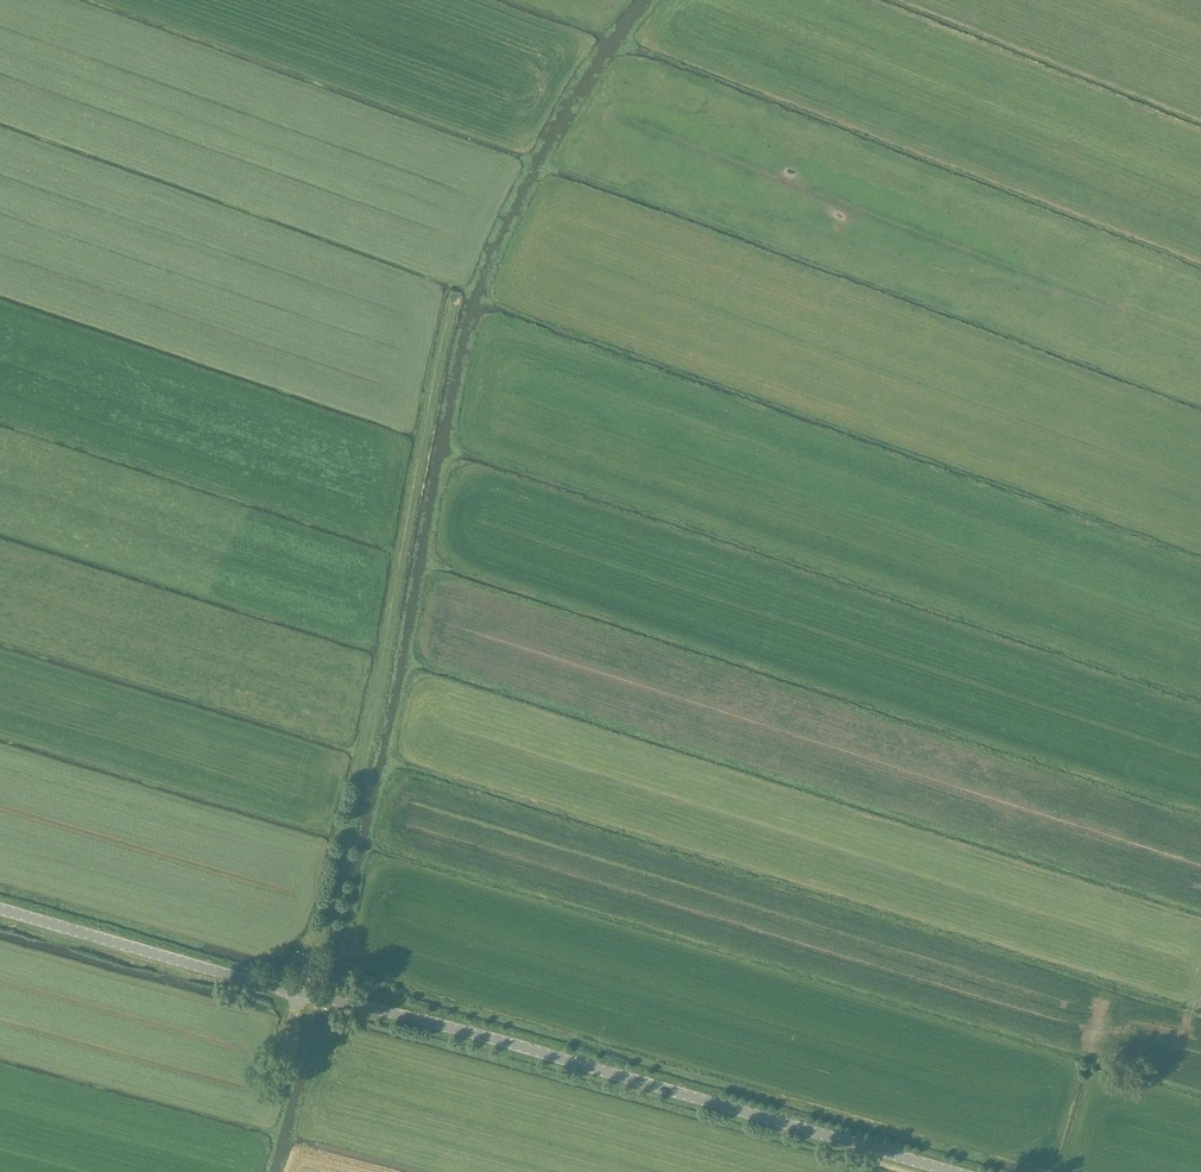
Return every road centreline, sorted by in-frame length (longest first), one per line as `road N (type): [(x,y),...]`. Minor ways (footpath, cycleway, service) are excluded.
road 1 (unclassified): [(952,1171),(0,909)]

